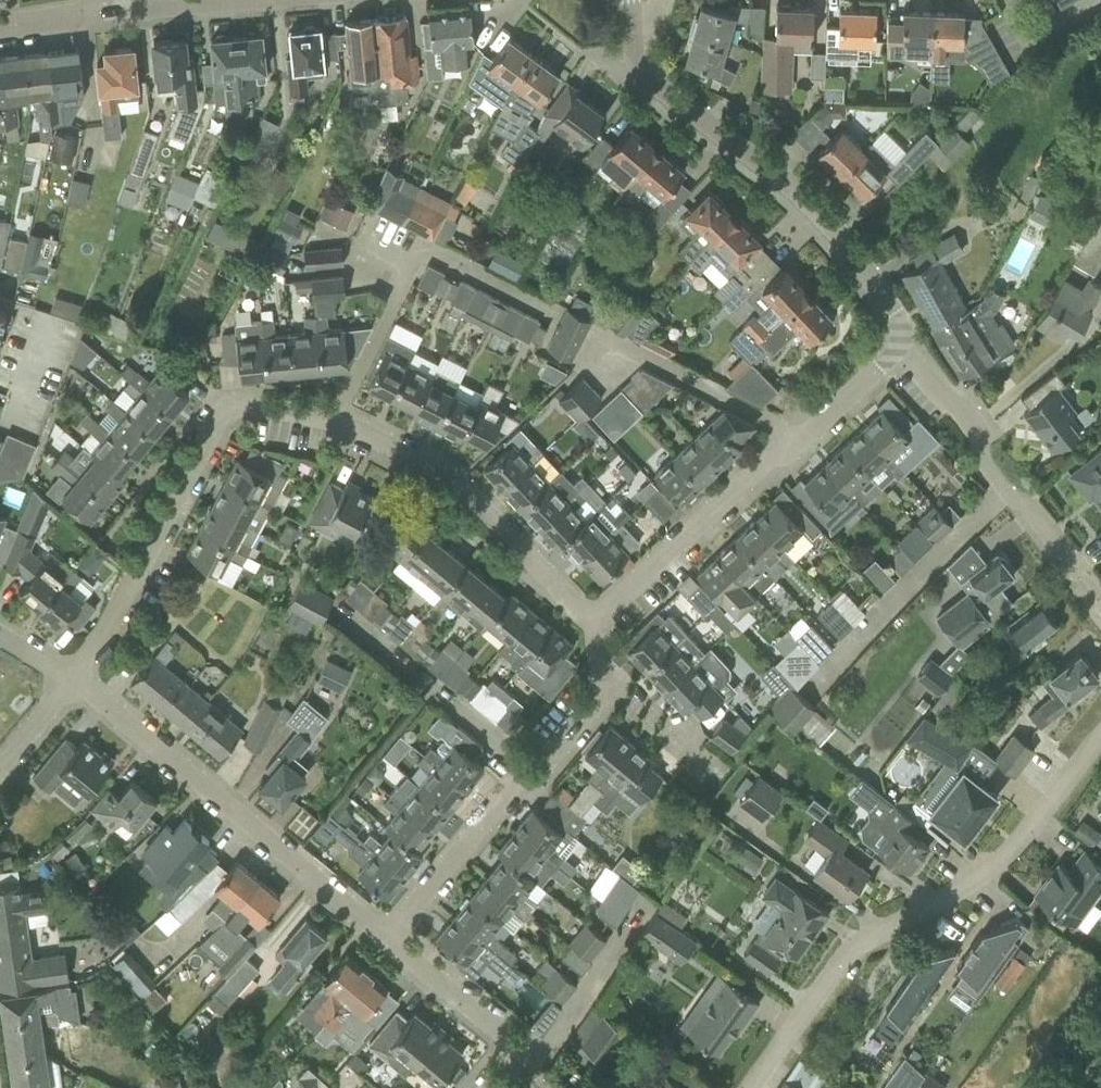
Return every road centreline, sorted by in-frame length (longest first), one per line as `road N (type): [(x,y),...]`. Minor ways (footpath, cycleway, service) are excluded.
road 1 (residential): [(66,681),(118,613),(210,428),(233,409),(260,403),(345,423),(458,481),(564,605),(597,620)]
road 2 (unclassified): [(751,1087),(853,946),(1001,860),(1100,740)]
road 3 (residential): [(900,344),(895,312),(781,177),(642,75),(632,0)]
road 4 (residential): [(391,938),(66,681)]
road 5 (residential): [(597,620),(900,344)]
road 6 (residential): [(391,938),(521,773),(557,747),(602,695),(606,659),(597,620)]
road 7 (residential): [(900,344),(1072,573)]
road 8 (residential): [(487,1087),(518,1045),(391,938)]
road 9 (unclassified): [(96,13),(240,0)]

